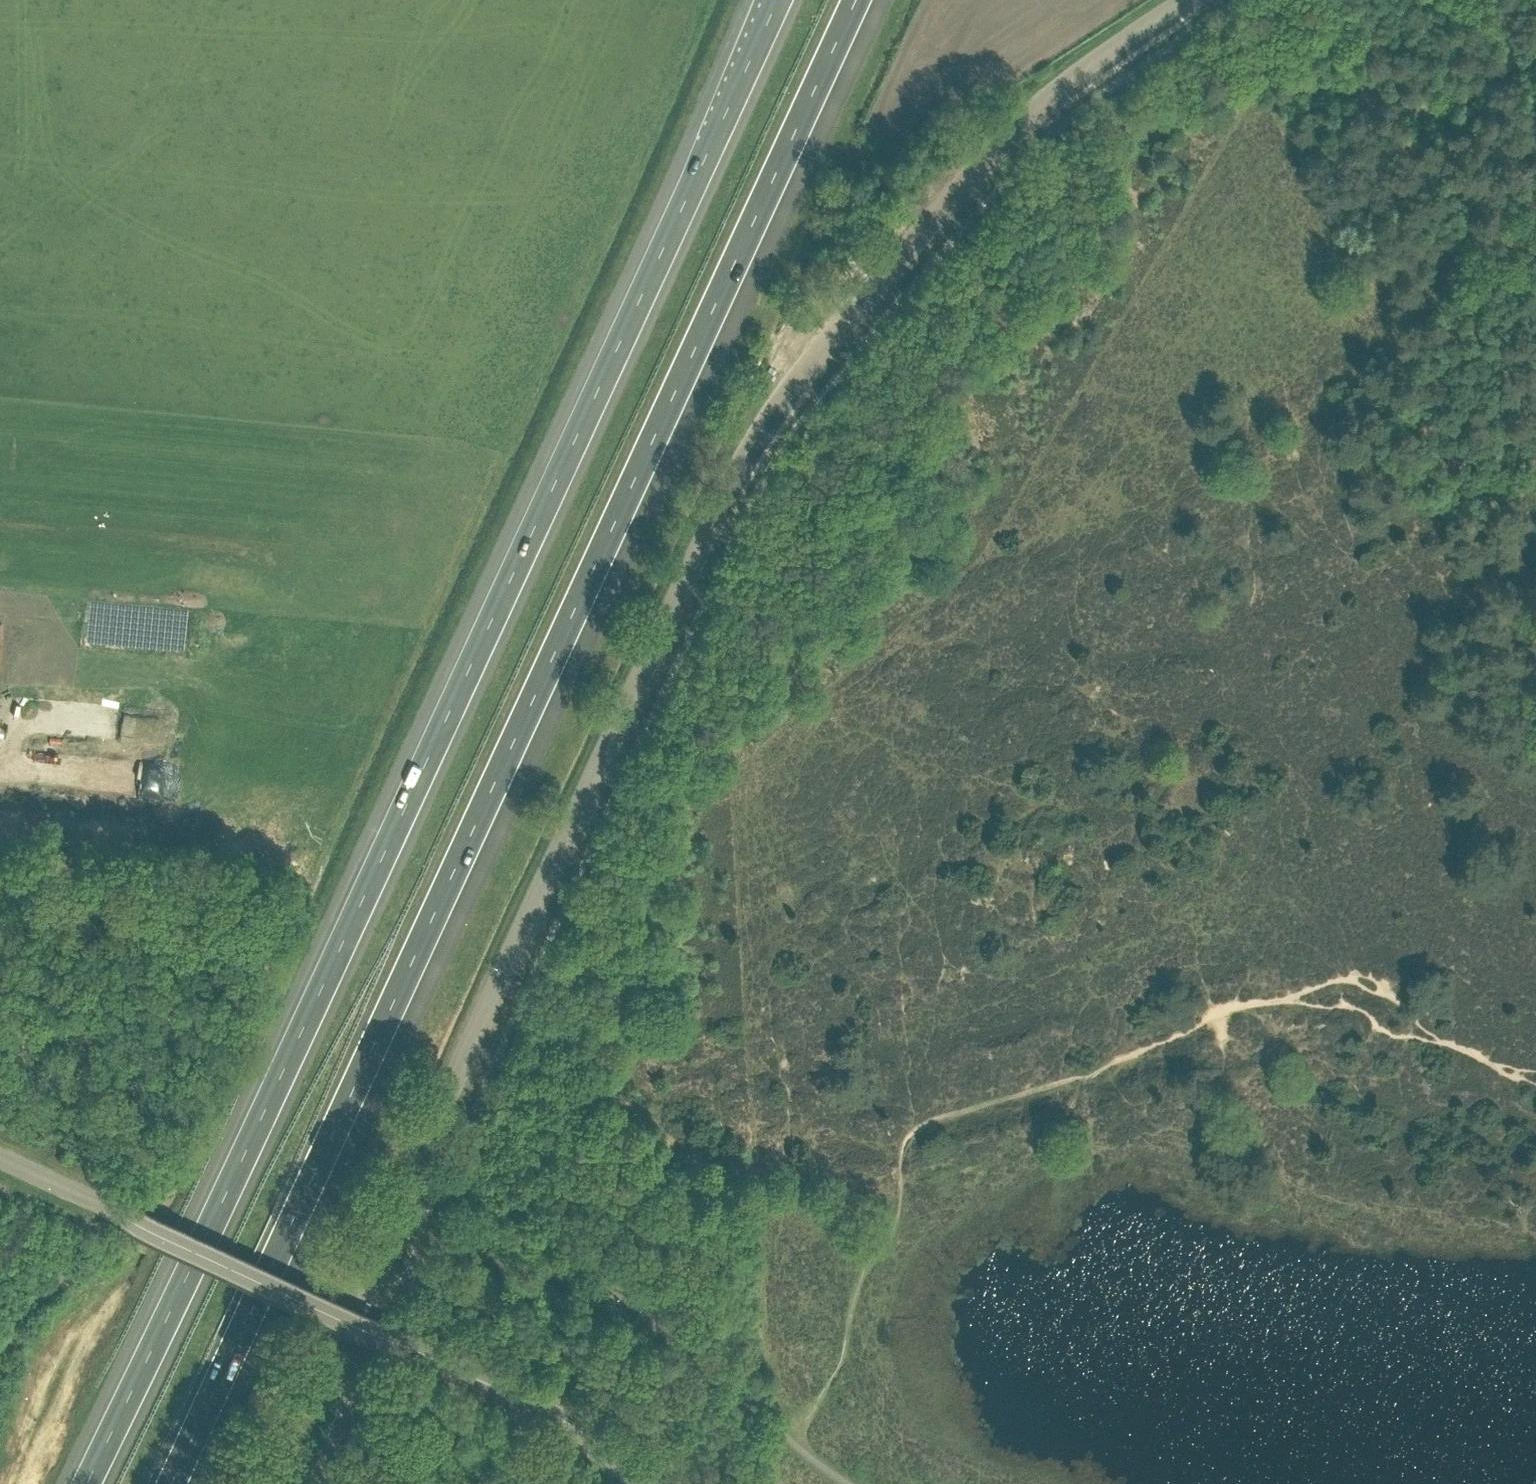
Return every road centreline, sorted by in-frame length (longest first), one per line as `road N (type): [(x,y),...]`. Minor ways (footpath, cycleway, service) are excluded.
road 1 (secondary): [(267,1483),(755,439),(880,278),(1014,129),(1066,81),(1186,0)]
road 2 (motorway): [(775,0),(86,1483)]
road 3 (motorway): [(170,1483),(856,0)]
road 4 (tertiary): [(638,1483),(600,1444),(542,1408),(0,1157)]

